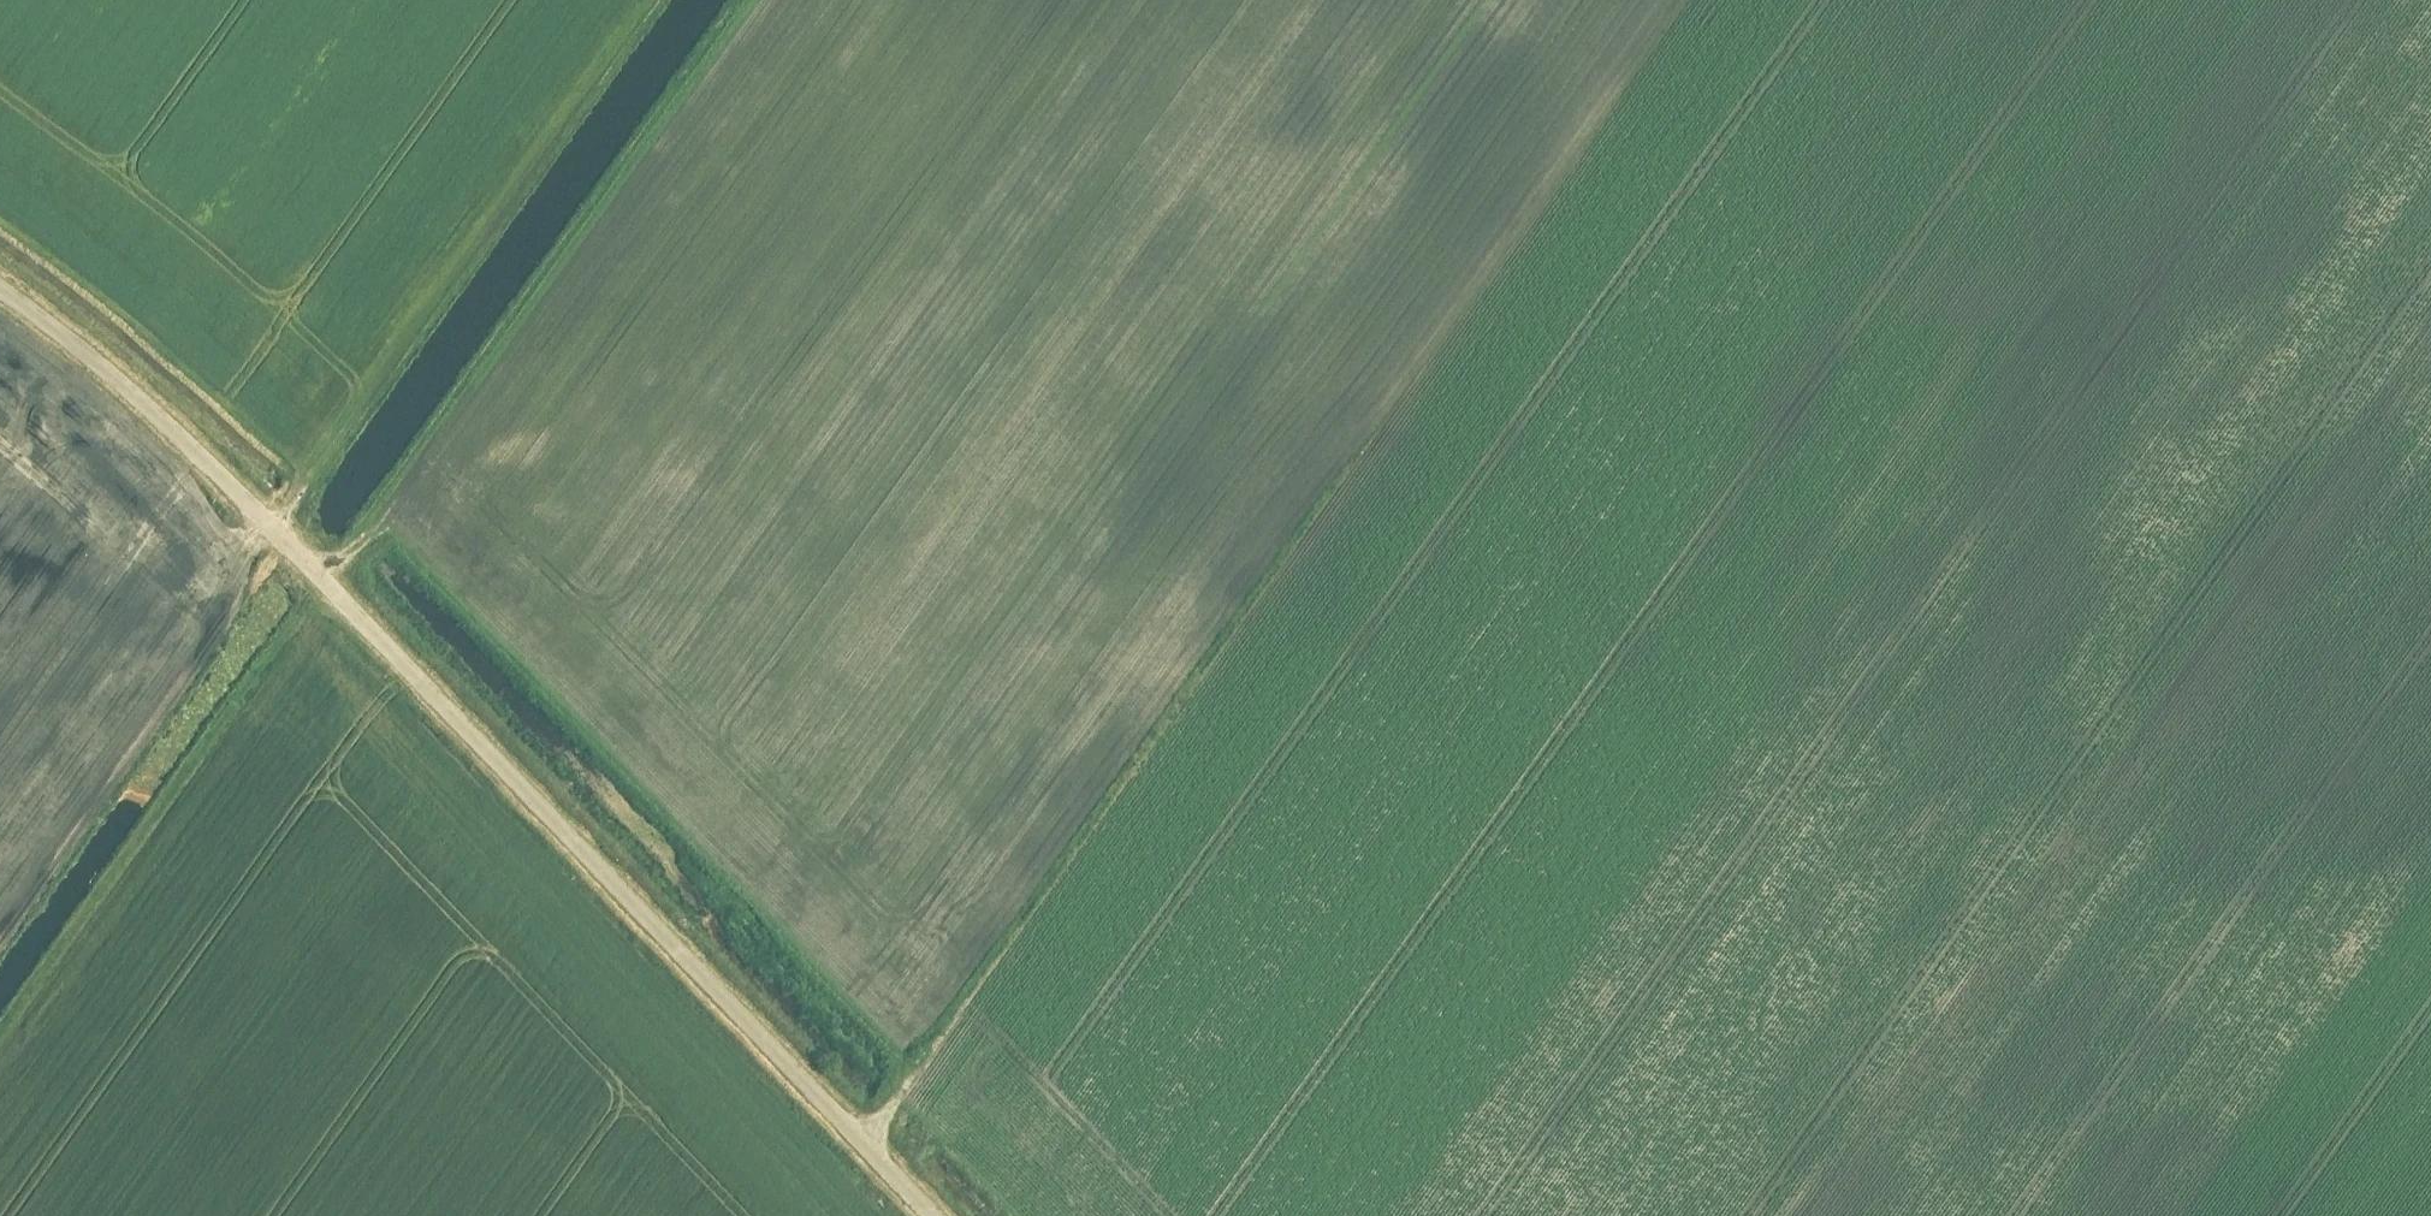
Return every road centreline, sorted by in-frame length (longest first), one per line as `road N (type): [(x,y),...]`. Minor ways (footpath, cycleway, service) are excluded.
road 1 (unclassified): [(942,1215),(144,402),(0,289)]
road 2 (track): [(291,550),(0,954)]

